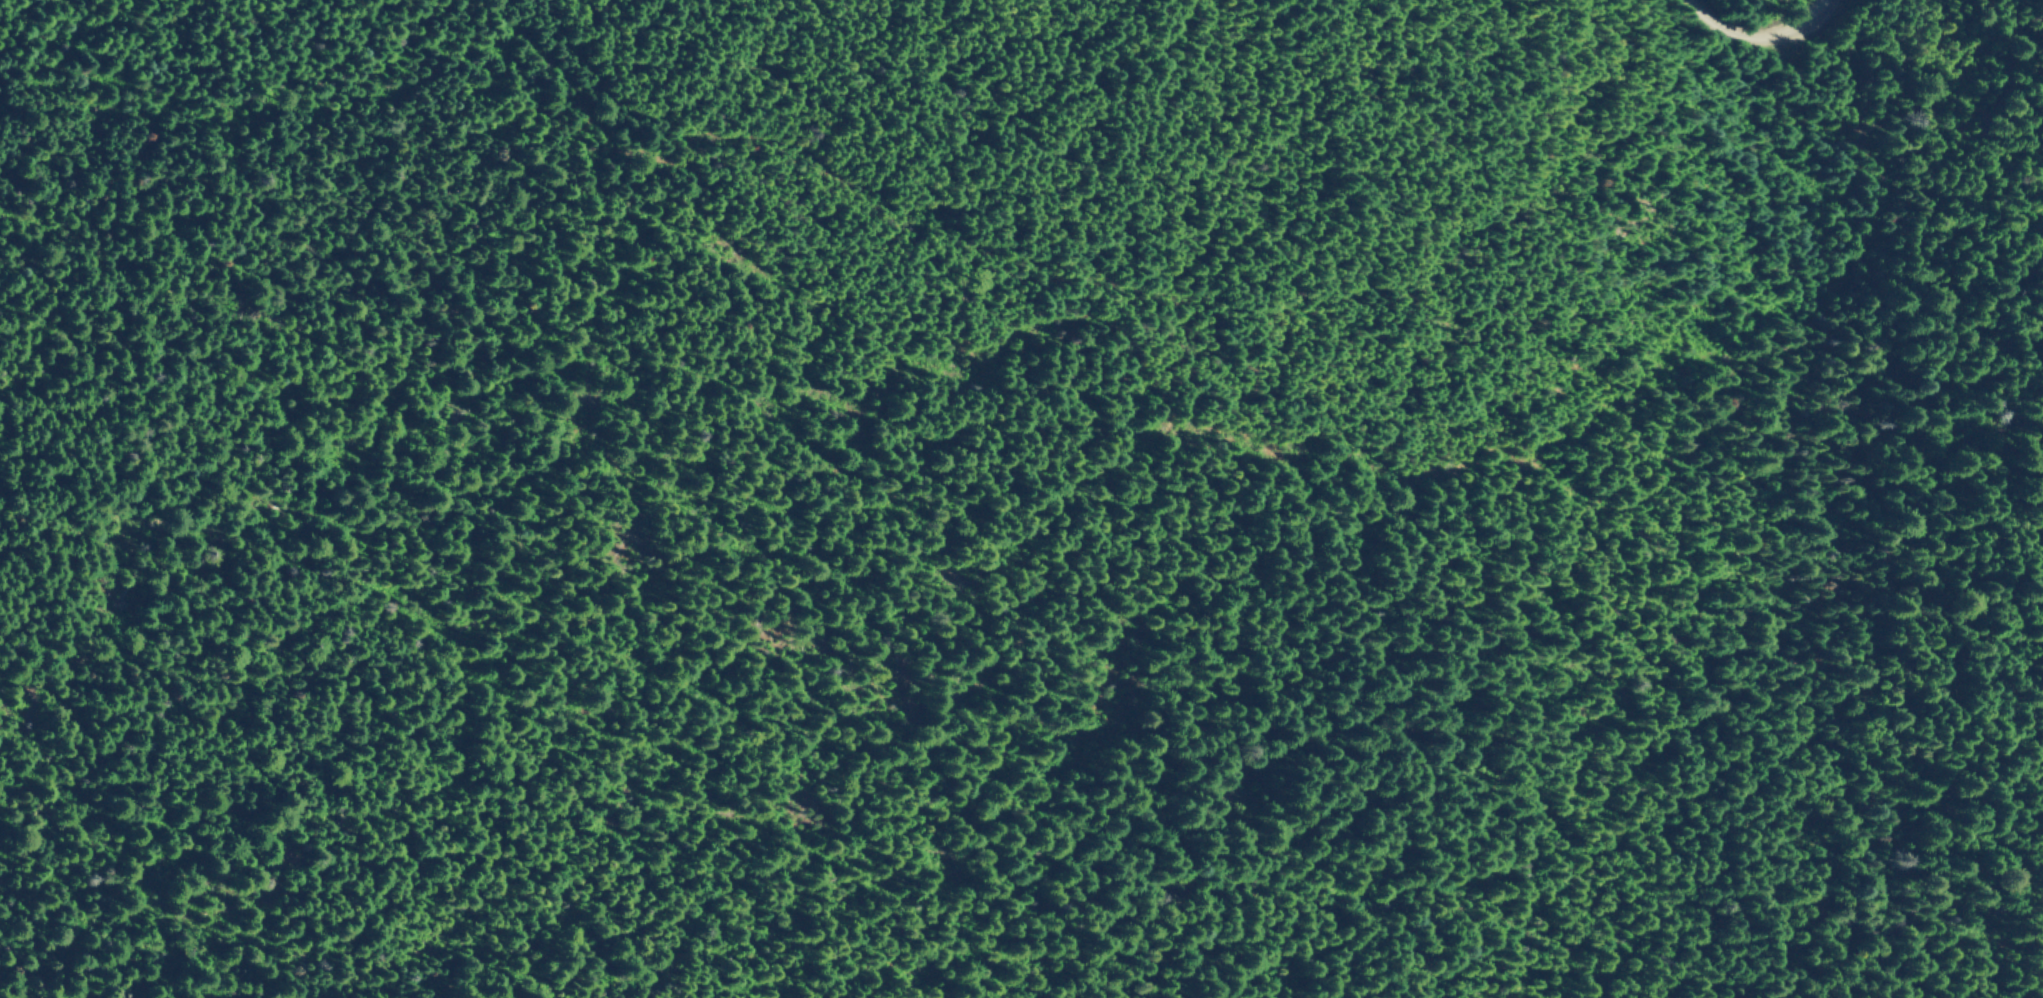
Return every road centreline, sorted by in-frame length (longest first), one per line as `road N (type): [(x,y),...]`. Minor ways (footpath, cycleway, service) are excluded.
road 1 (track): [(1705,0),(1715,15),(1752,31),(1779,28),(1818,0)]

